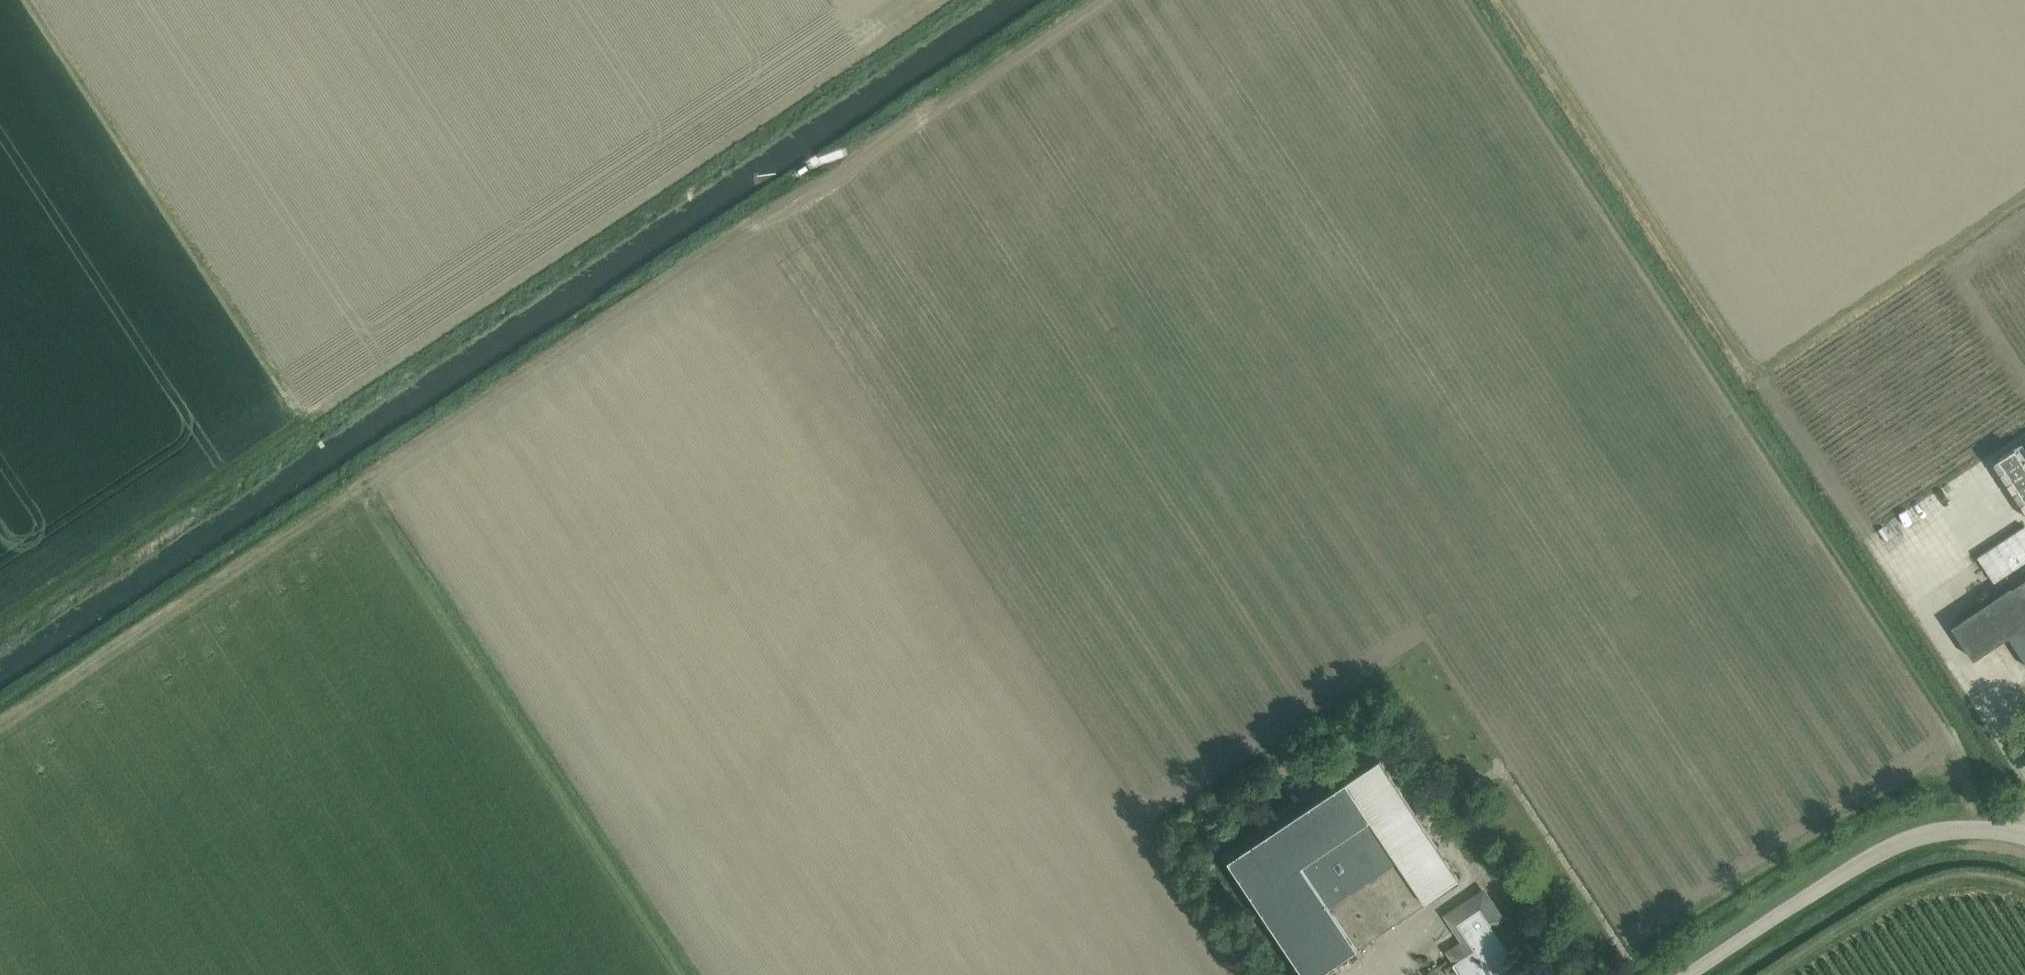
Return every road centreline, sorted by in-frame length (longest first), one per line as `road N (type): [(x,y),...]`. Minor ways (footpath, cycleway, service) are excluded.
road 1 (unclassified): [(1686,974),(1911,838),(1959,829),(2024,838)]

